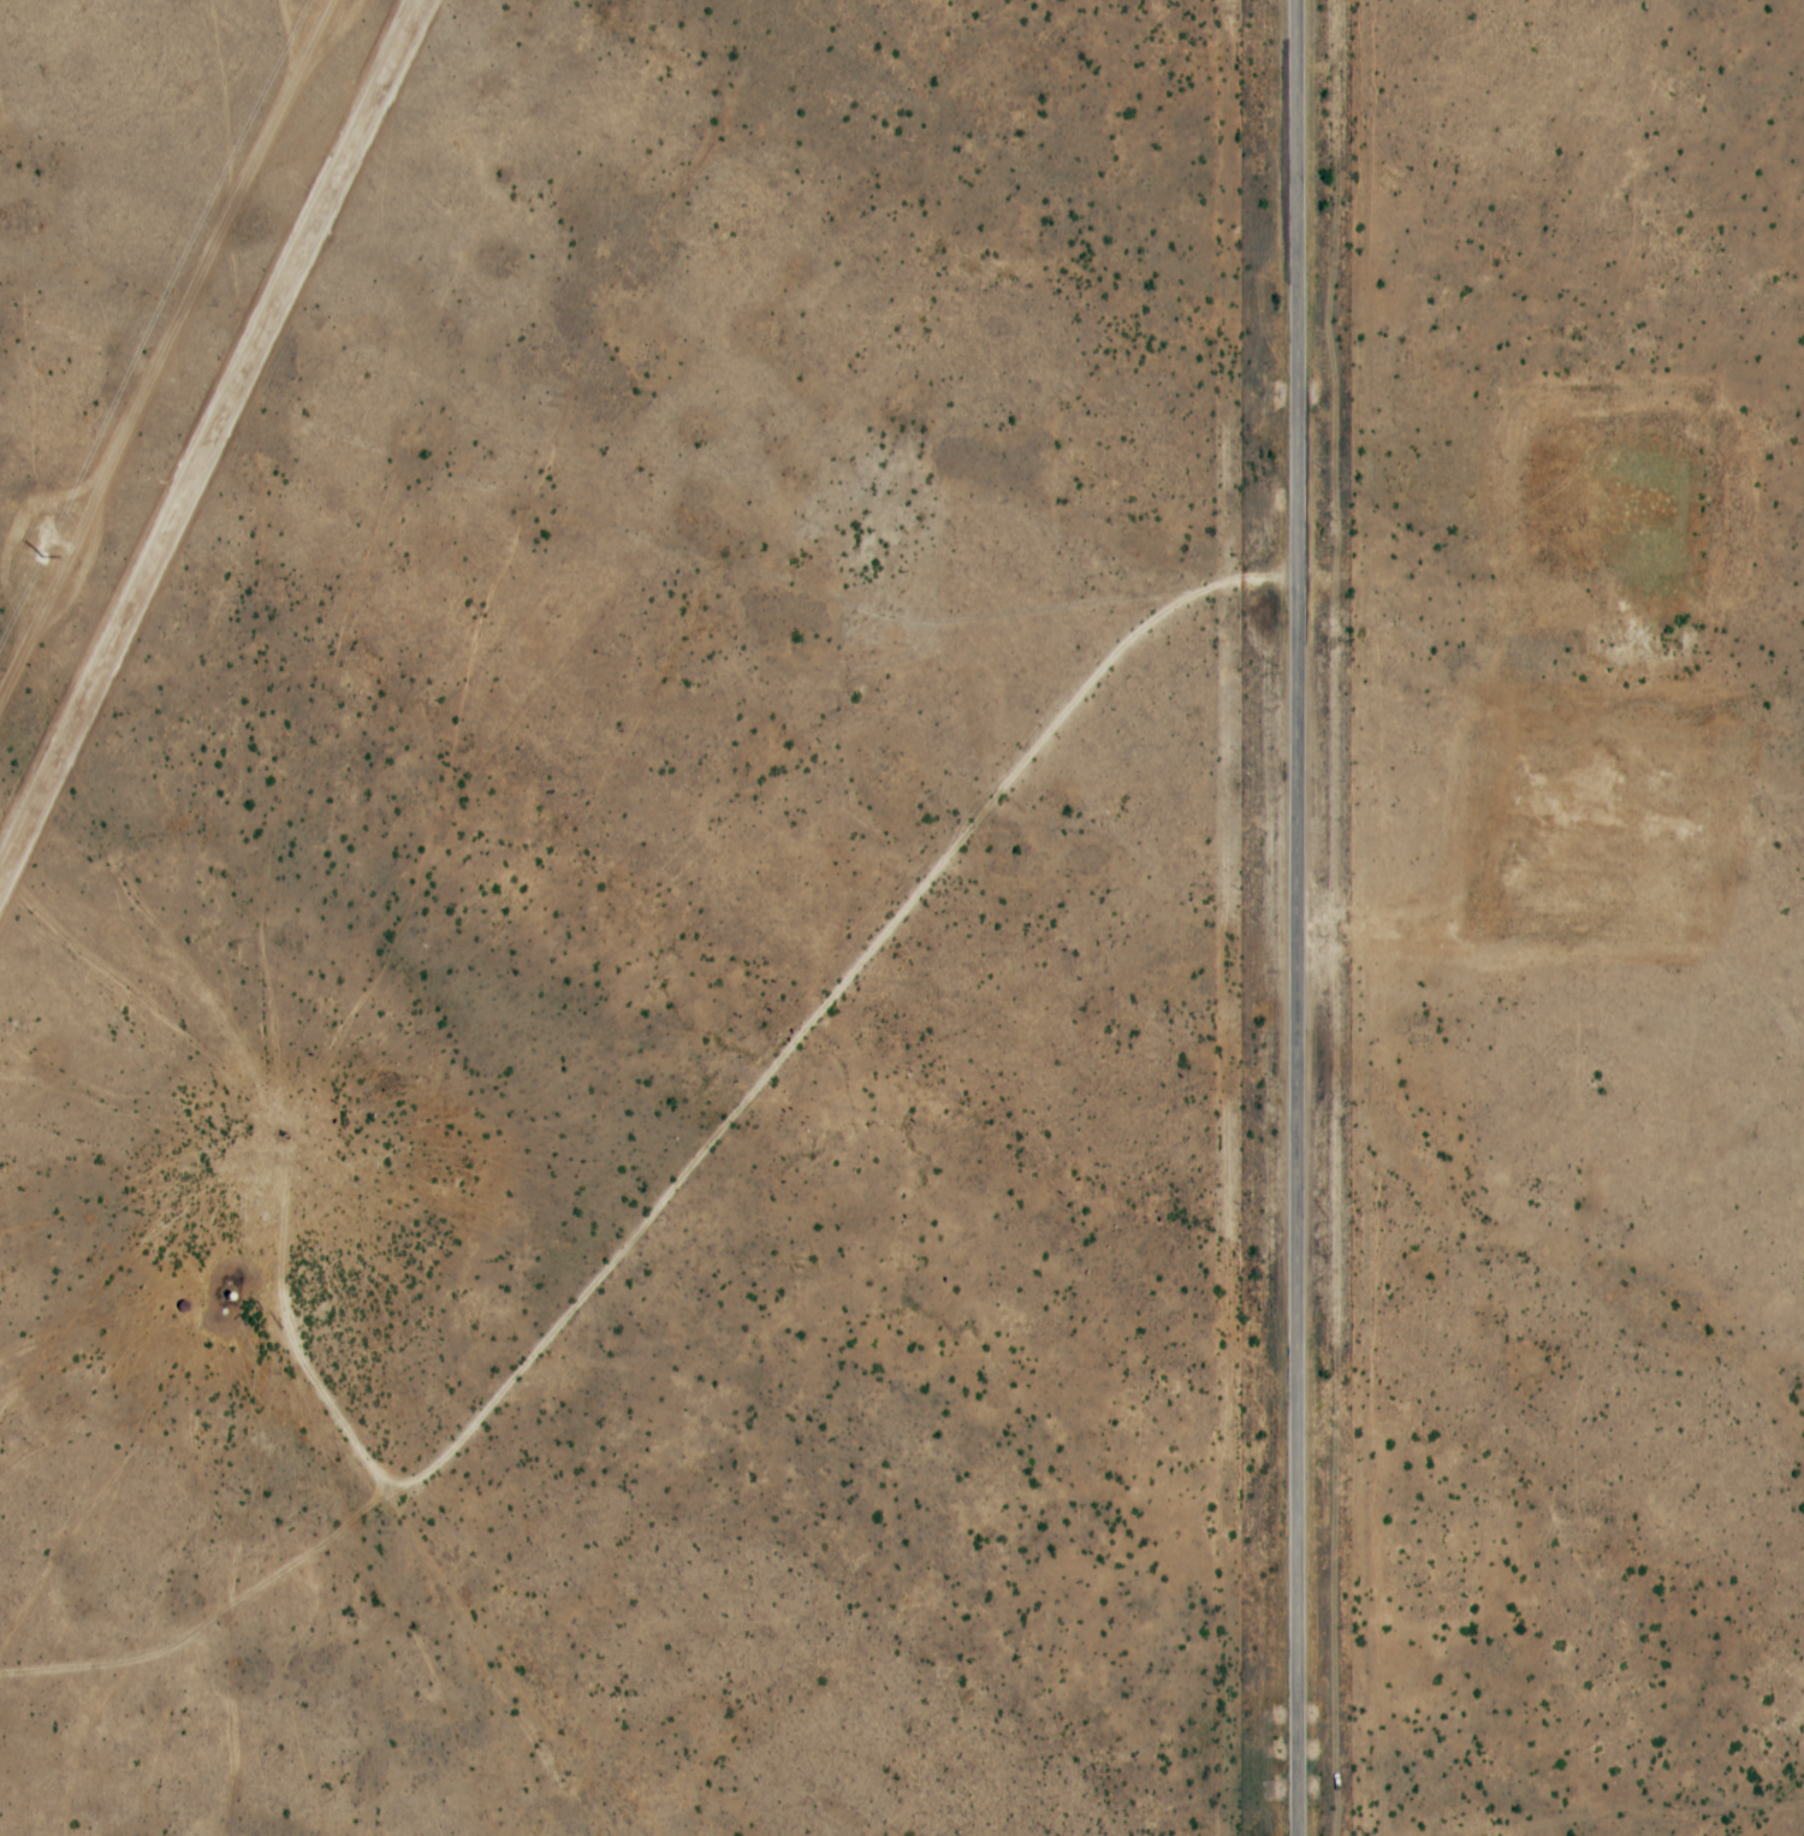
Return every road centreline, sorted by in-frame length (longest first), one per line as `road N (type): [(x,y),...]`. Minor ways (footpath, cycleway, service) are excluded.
road 1 (secondary): [(1296,0),(1297,1835)]

